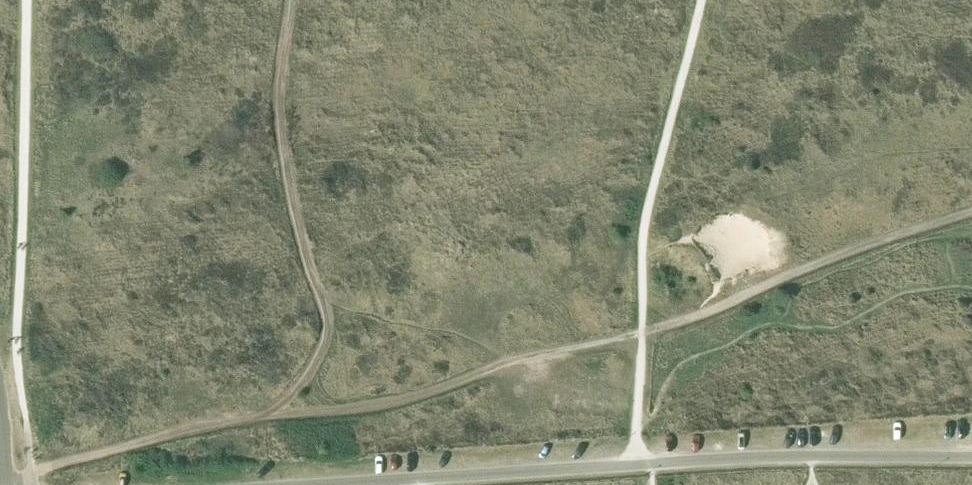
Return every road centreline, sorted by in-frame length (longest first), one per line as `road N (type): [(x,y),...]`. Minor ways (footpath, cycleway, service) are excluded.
road 1 (residential): [(250,484),(754,458),(971,457)]

